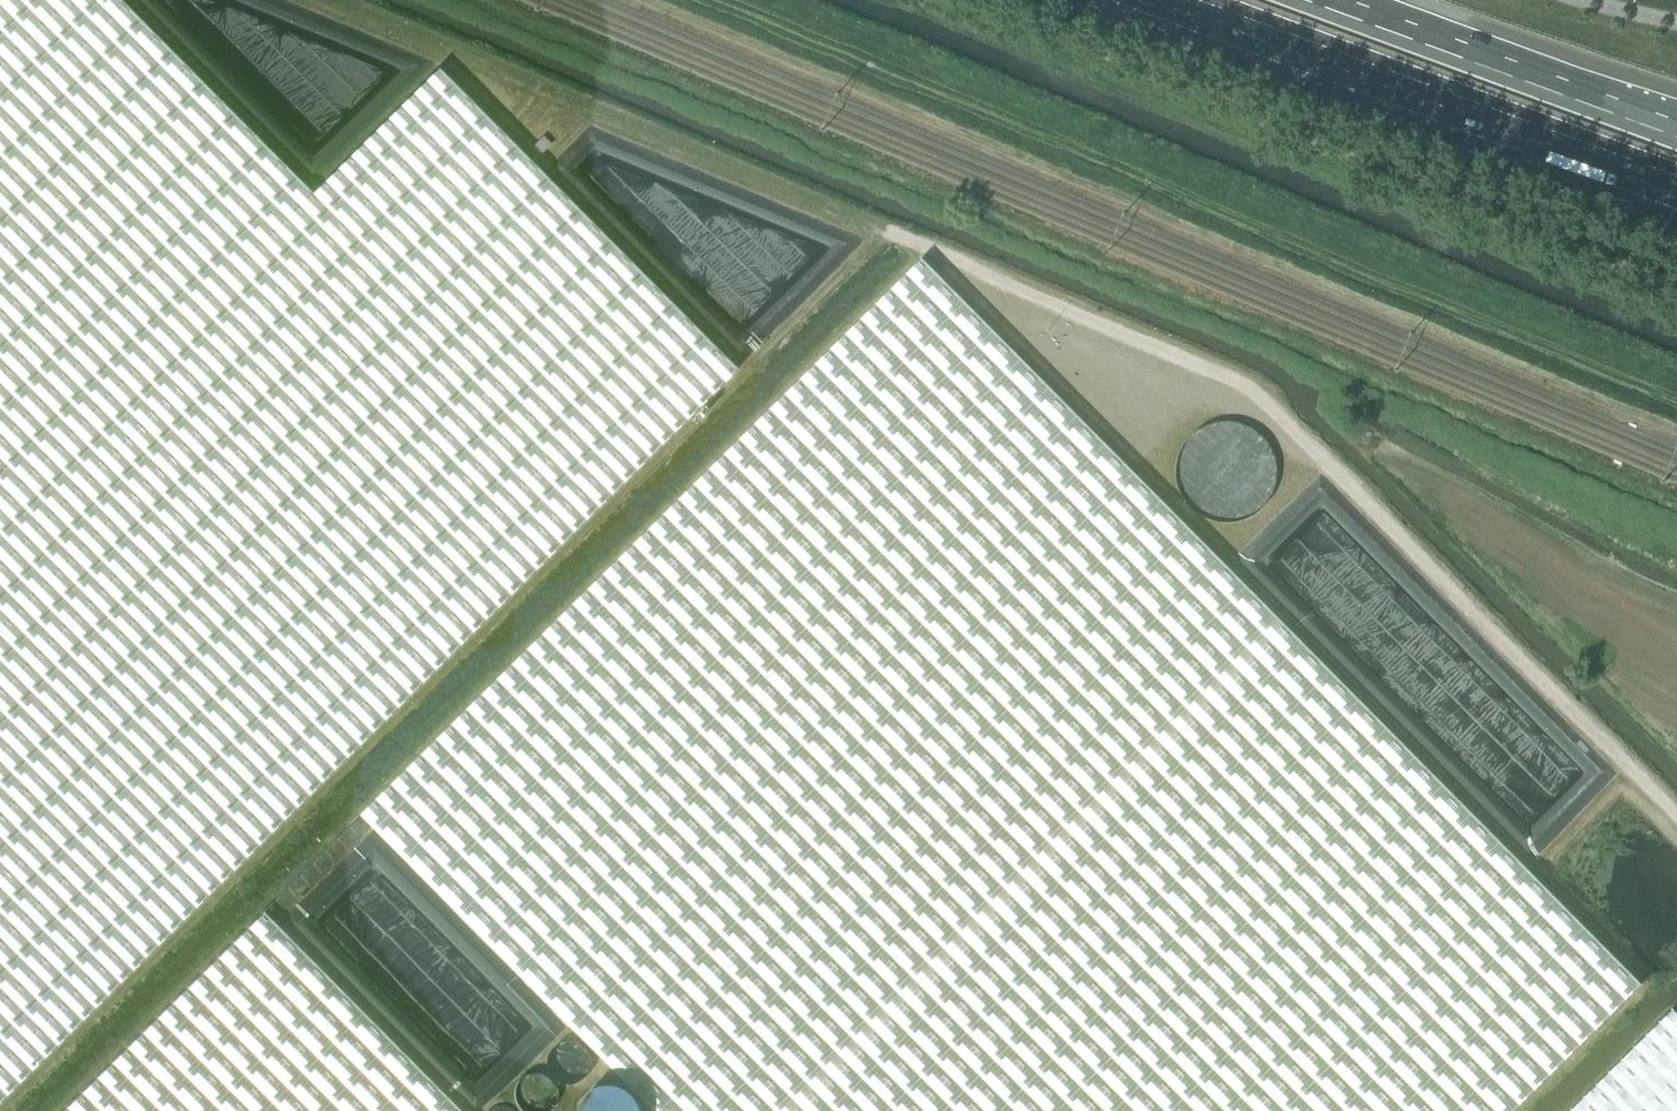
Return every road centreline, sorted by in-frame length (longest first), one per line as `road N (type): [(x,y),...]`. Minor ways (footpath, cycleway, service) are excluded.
road 1 (motorway): [(1155,0),(1676,193)]
road 2 (motorway): [(1676,120),(1351,0)]

